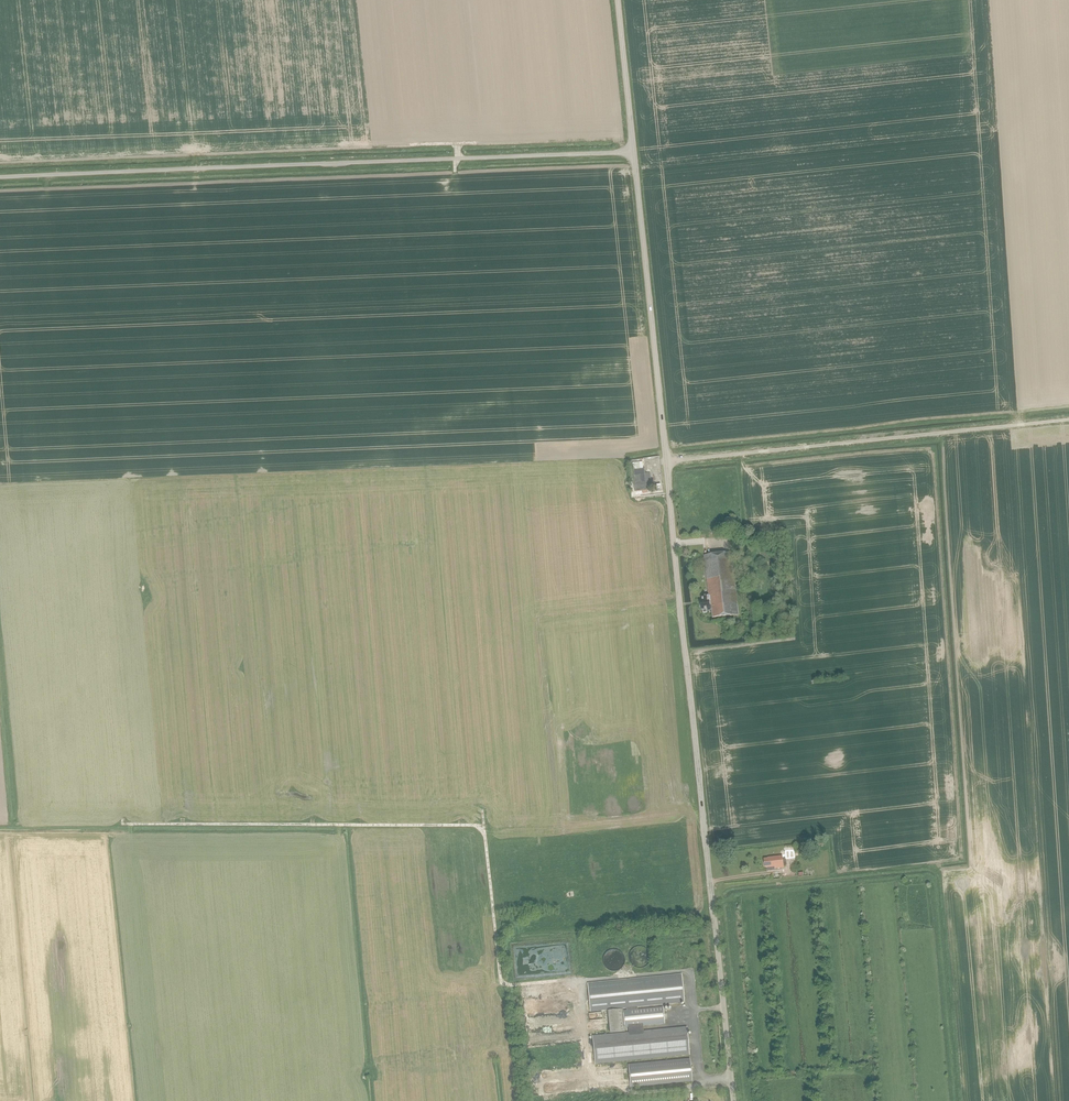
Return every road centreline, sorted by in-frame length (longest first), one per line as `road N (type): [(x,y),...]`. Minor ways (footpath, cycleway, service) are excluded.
road 1 (tertiary): [(734,1100),(635,152)]
road 2 (unclassified): [(635,152),(0,178)]
road 3 (track): [(667,462),(1068,420)]
road 4 (tertiary): [(635,152),(619,0)]

